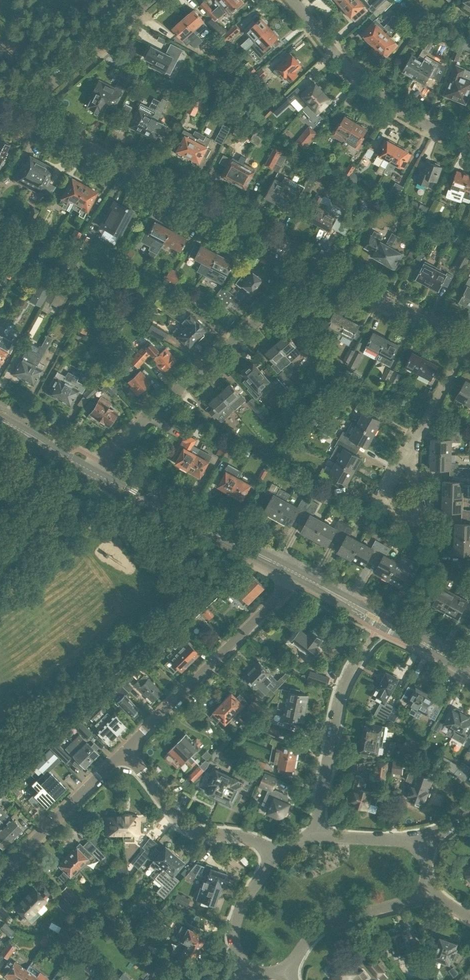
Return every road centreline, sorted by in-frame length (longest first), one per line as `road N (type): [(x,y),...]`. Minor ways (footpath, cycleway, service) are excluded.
road 1 (residential): [(314,263),(18,110)]
road 2 (residential): [(86,470),(314,263)]
road 3 (residential): [(125,750),(295,573)]
road 4 (secondary): [(295,573),(86,470)]
road 5 (residential): [(469,141),(373,89),(296,0)]
road 6 (secondary): [(469,669),(295,573)]
road 7 (residential): [(316,836),(343,690),(366,646)]
road 8 (residential): [(274,854),(244,837),(189,828),(125,750)]
road 9 (residential): [(0,874),(125,750)]
road 10 (residential): [(467,344),(314,263)]
road 11 (residential): [(18,110),(148,0)]
road 12 (residential): [(284,973),(329,923),(421,893)]
road 13 (residential): [(411,455),(467,344)]
road 14 (residential): [(274,854),(238,917),(236,946),(246,966)]

